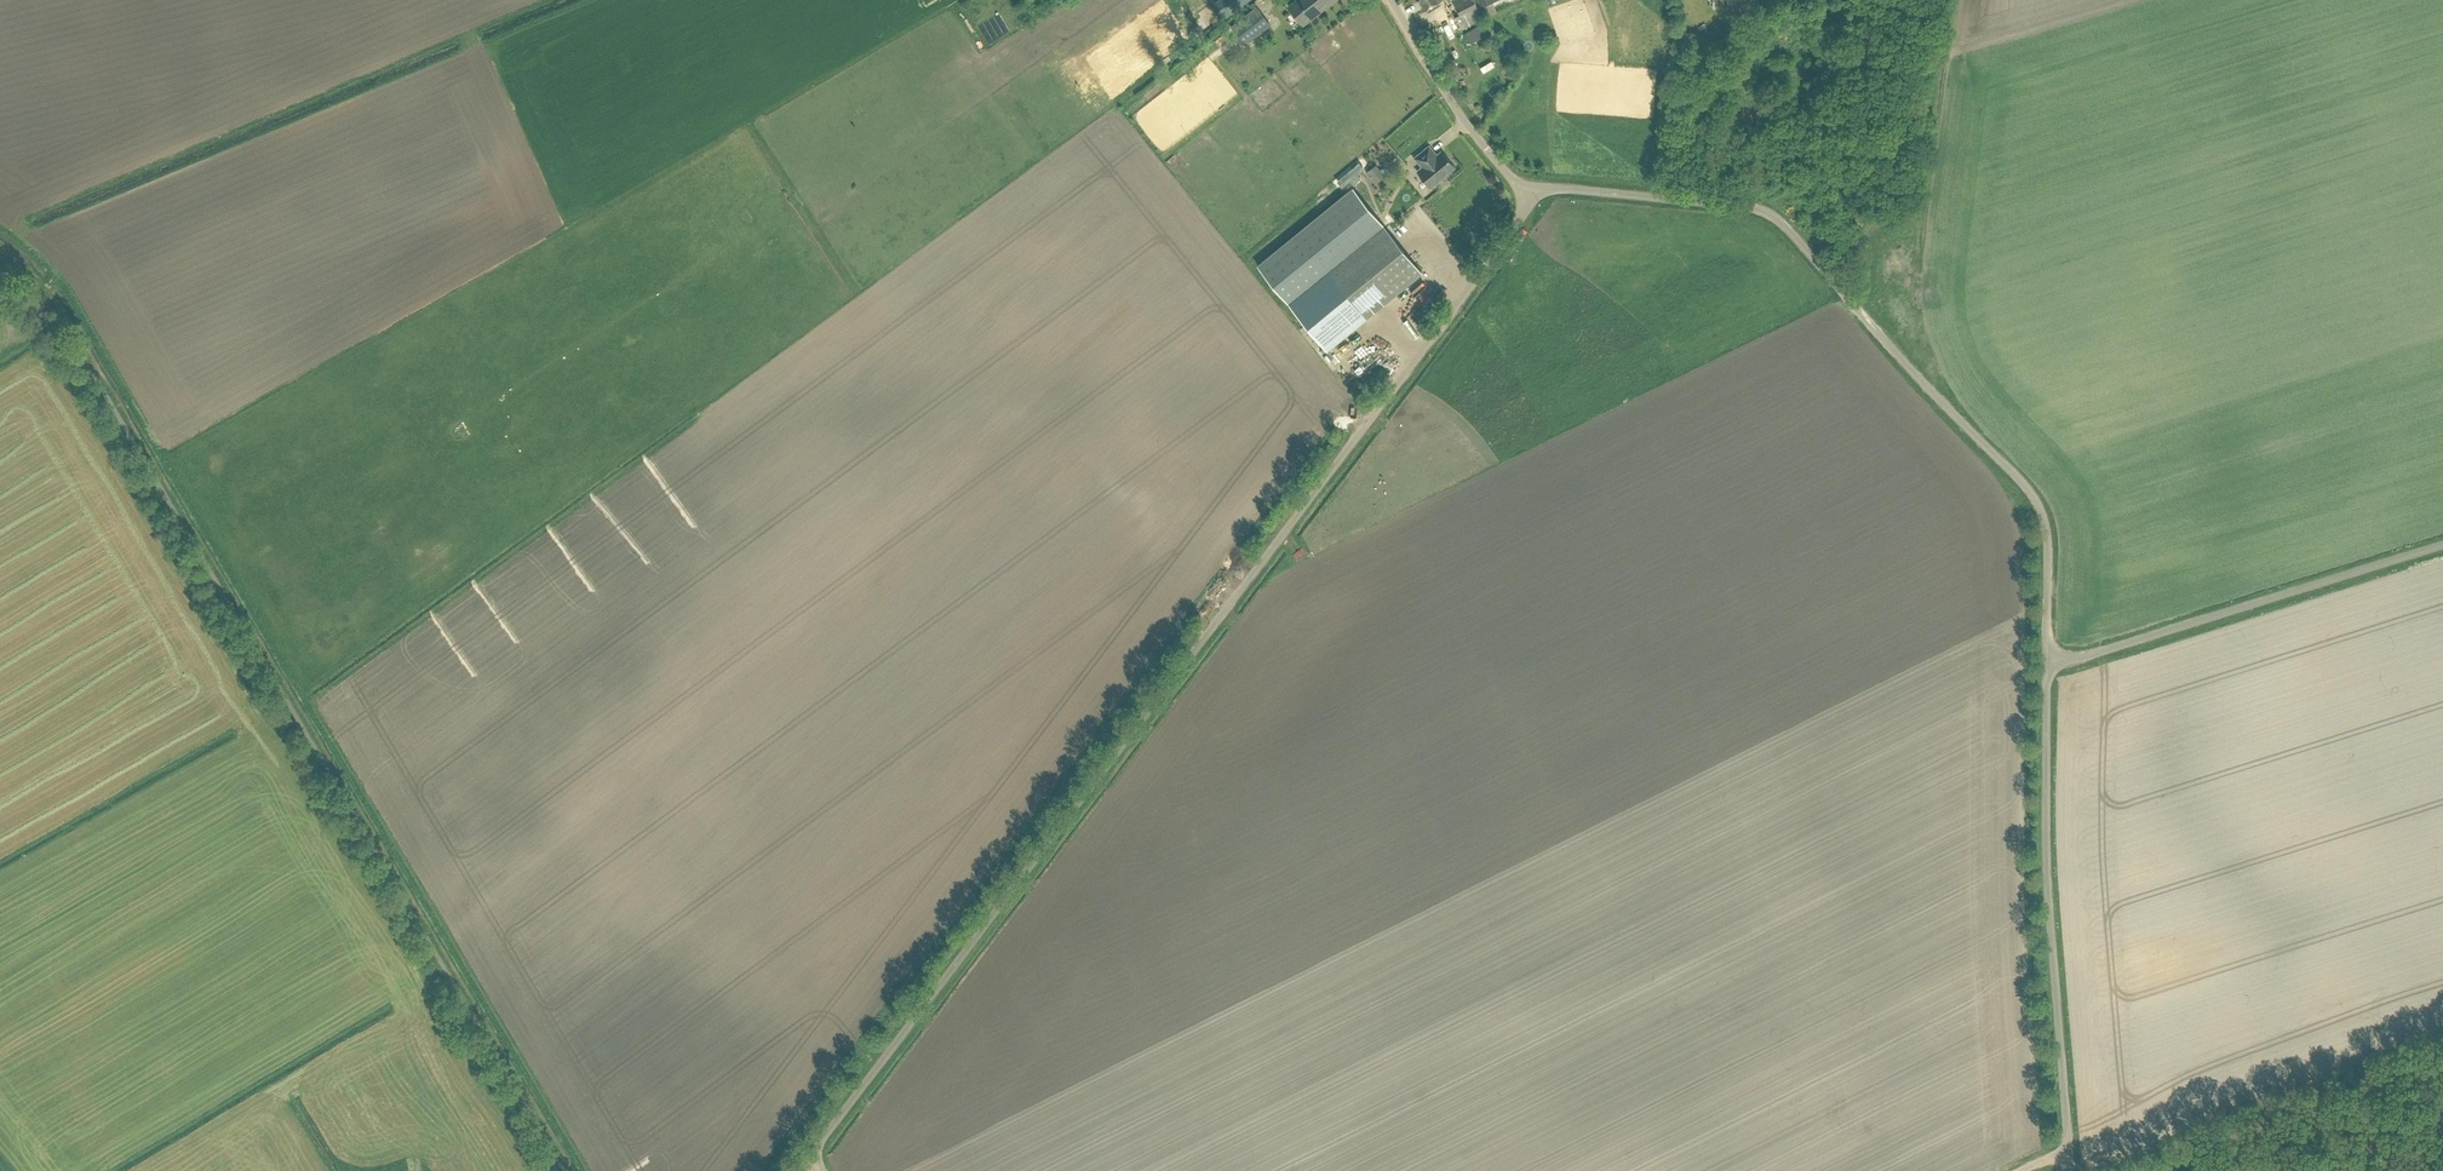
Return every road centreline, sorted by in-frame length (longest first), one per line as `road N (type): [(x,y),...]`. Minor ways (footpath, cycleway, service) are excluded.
road 1 (unclassified): [(810,1158),(1533,195)]
road 2 (unclassified): [(1533,195),(1577,189),(1768,214),(1935,396)]
road 3 (unclassified): [(2070,1145),(2048,882),(2046,667)]
road 4 (unclassified): [(2046,667),(2442,544)]
road 5 (track): [(1935,396),(1917,244),(1954,0)]
road 6 (unclassified): [(2046,667),(2045,521),(2030,493),(1935,396)]
road 7 (unclassified): [(1533,195),(1455,108),(1392,0)]

